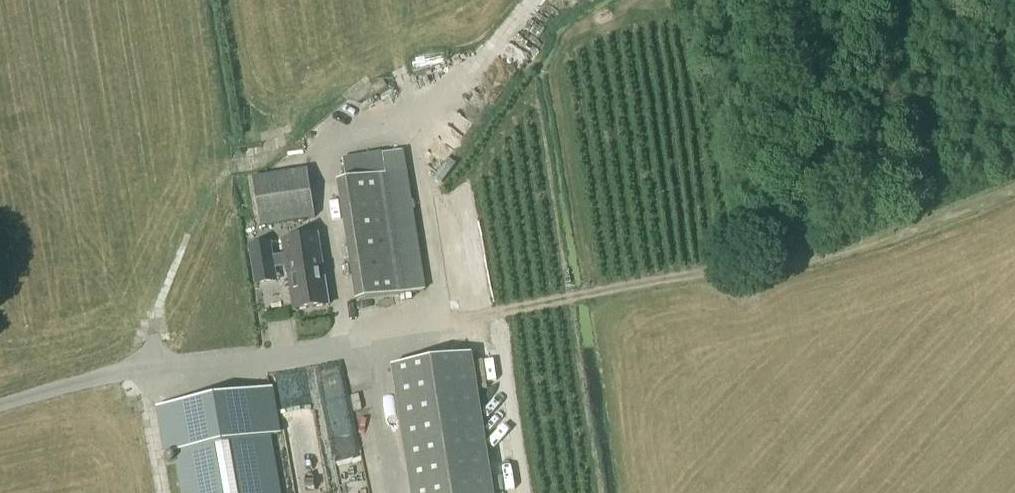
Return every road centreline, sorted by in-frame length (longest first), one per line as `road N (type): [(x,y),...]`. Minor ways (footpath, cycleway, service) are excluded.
road 1 (track): [(442,324),(842,248),(1014,184)]
road 2 (track): [(928,220),(885,0)]
road 3 (track): [(162,492),(141,371)]

